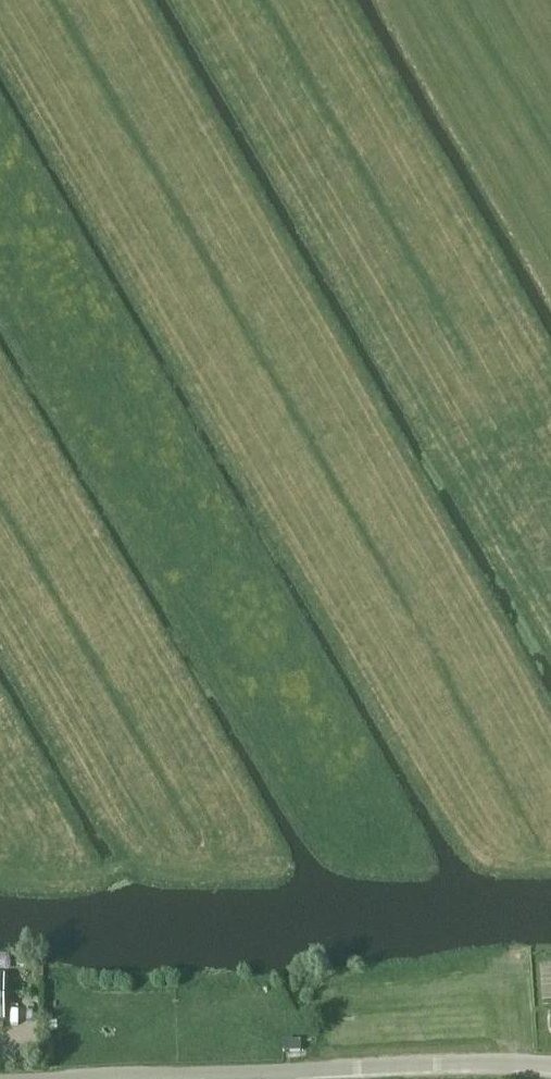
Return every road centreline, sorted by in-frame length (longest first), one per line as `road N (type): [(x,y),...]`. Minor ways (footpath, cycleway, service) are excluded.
road 1 (unclassified): [(97,1078),(550,1066)]

